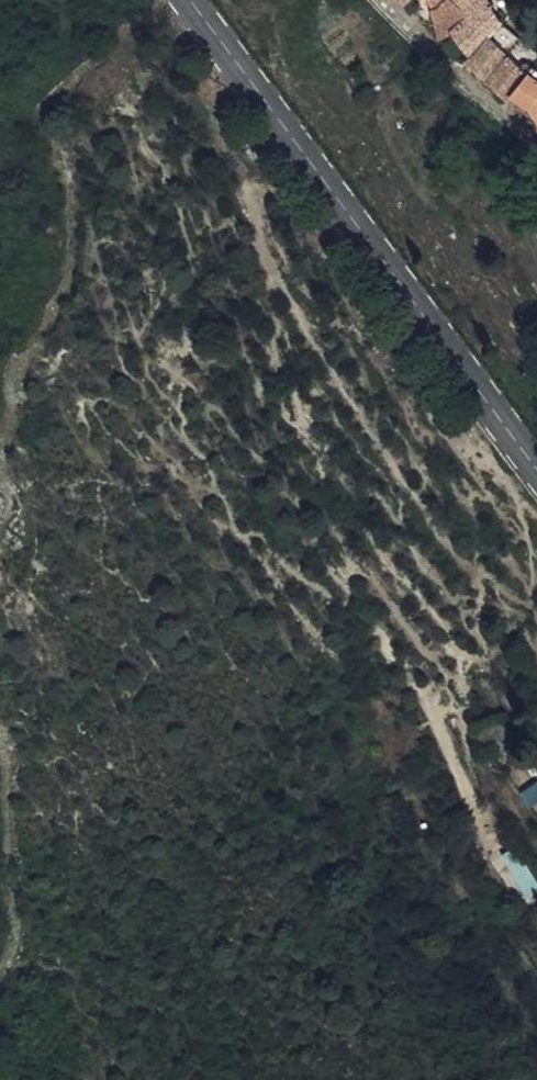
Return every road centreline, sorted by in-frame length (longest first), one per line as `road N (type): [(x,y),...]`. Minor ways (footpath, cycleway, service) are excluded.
road 1 (tertiary): [(187,0),(536,474)]

